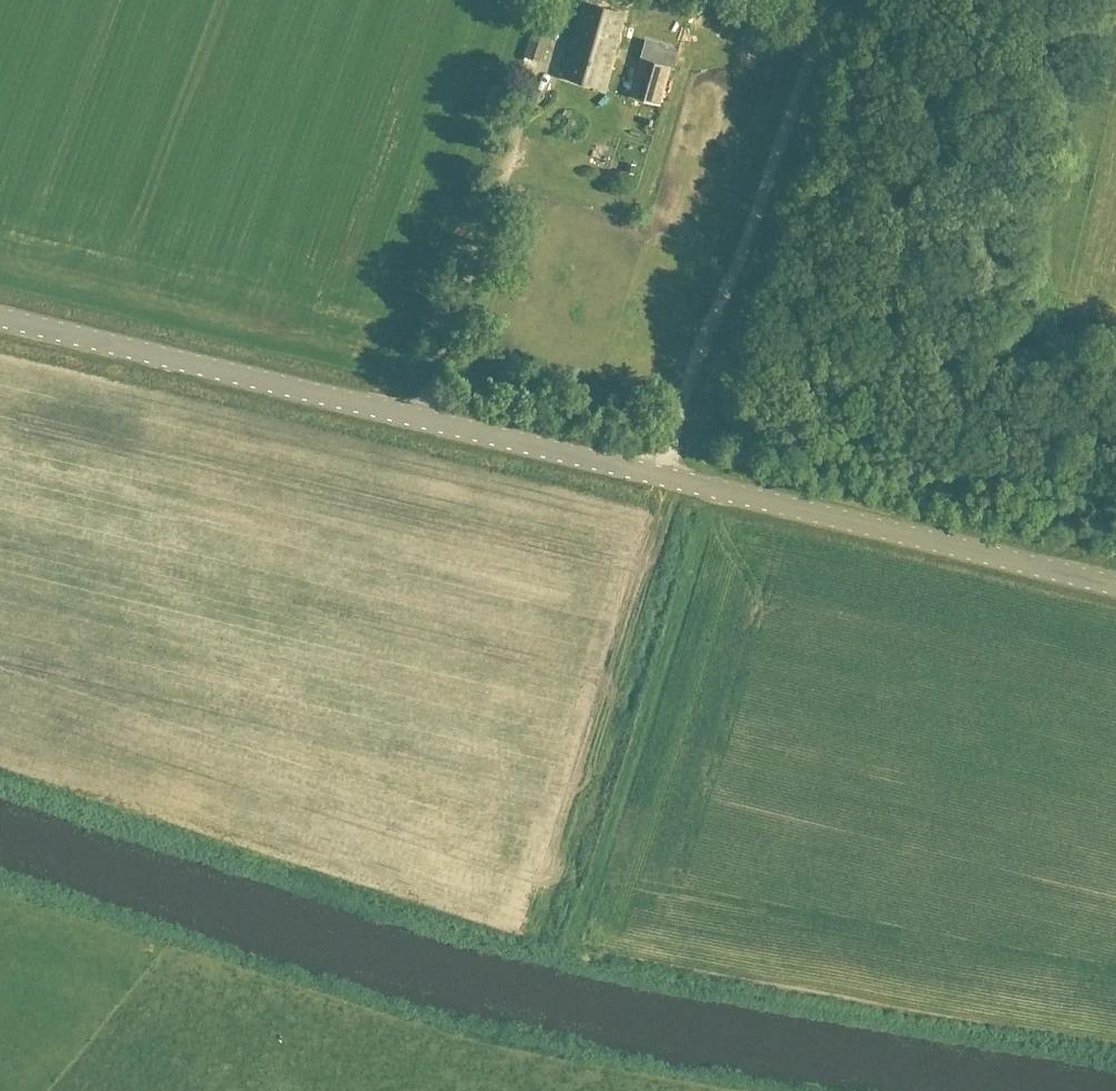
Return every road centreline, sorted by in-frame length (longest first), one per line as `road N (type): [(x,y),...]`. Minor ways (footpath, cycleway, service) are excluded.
road 1 (tertiary): [(1115,589),(0,321)]

